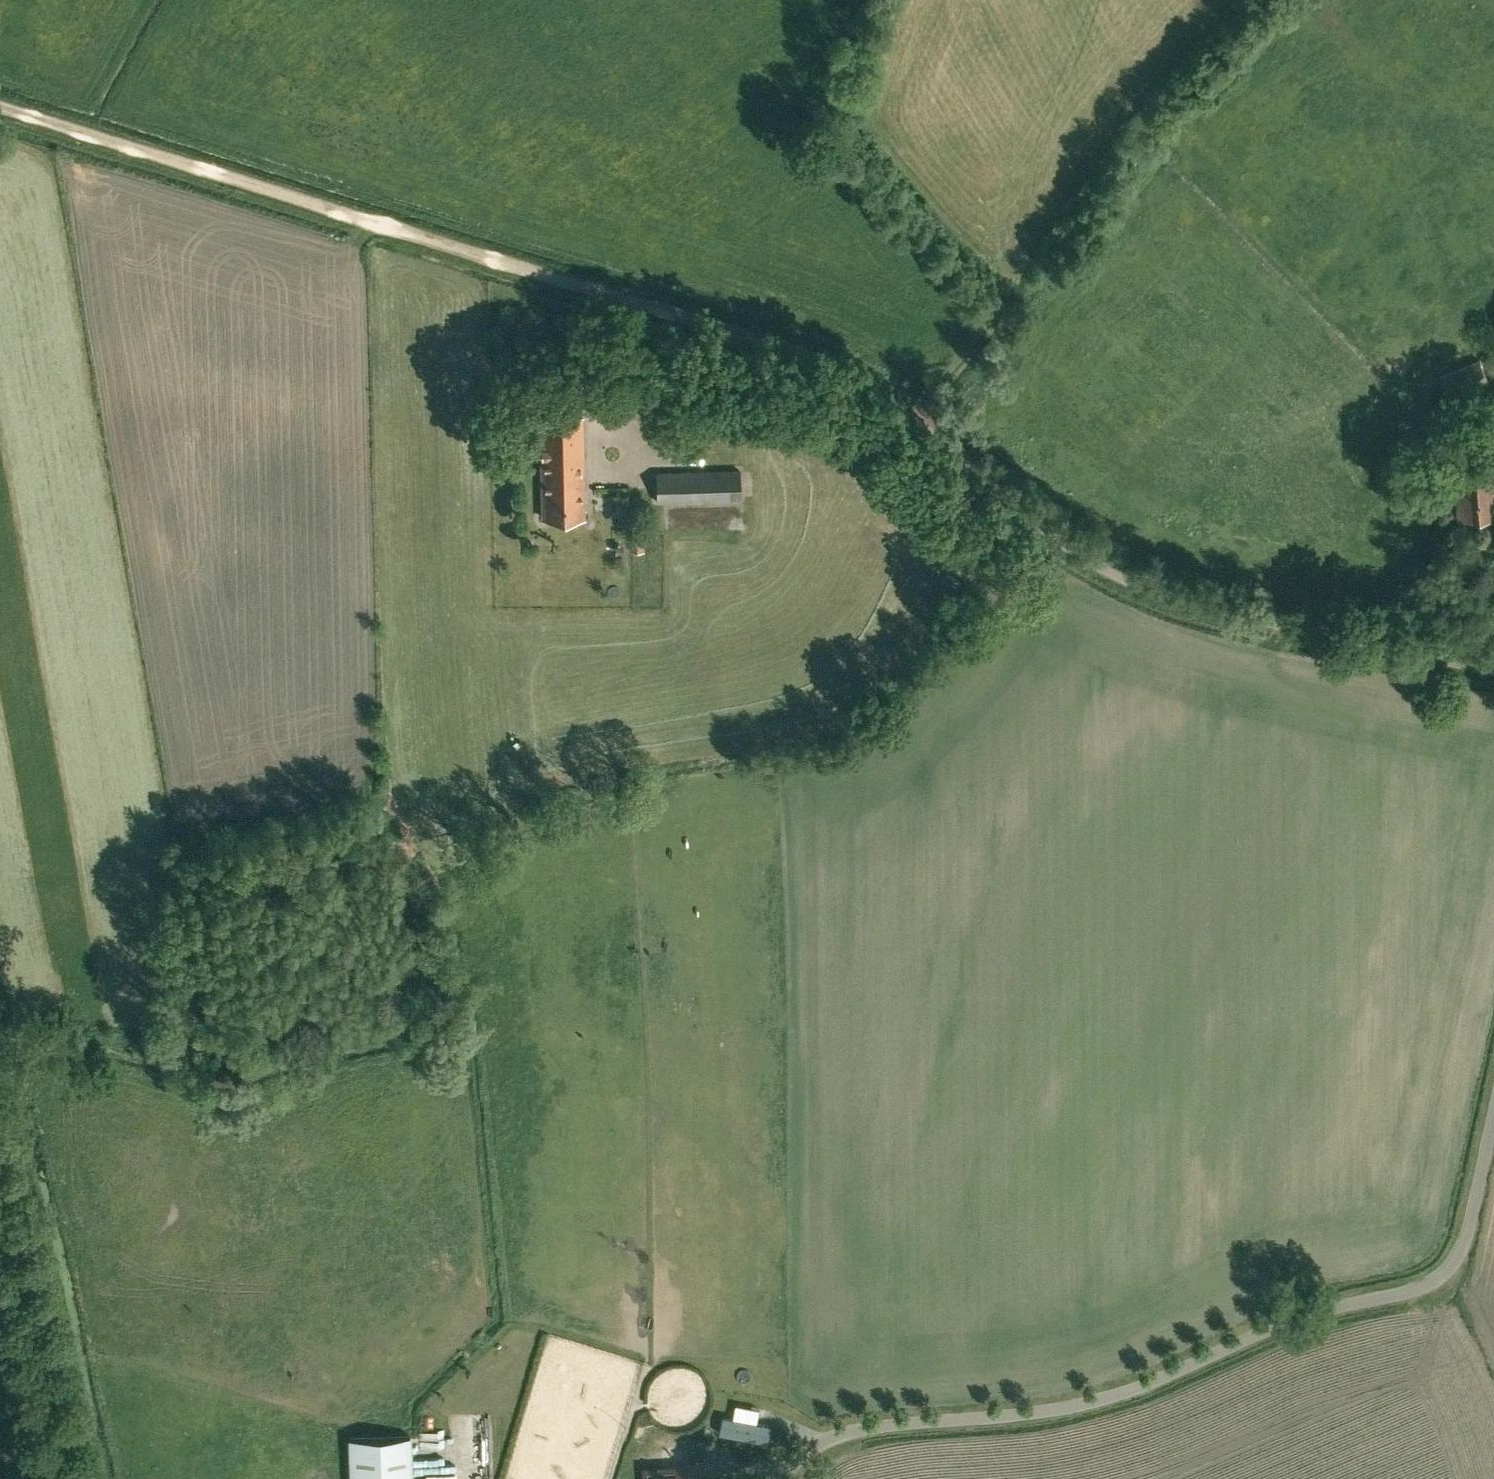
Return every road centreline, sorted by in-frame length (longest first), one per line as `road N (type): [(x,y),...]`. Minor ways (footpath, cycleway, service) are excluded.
road 1 (track): [(1031,522),(908,418),(817,360),(0,107)]
road 2 (unclassified): [(781,1478),(829,1434),(1105,1393),(1270,1324),(1433,1281),(1454,1249),(1493,1081)]
road 3 (unclassified): [(1493,674),(1214,612),(1104,570),(1031,522)]
road 4 (track): [(0,1073),(91,1478)]

